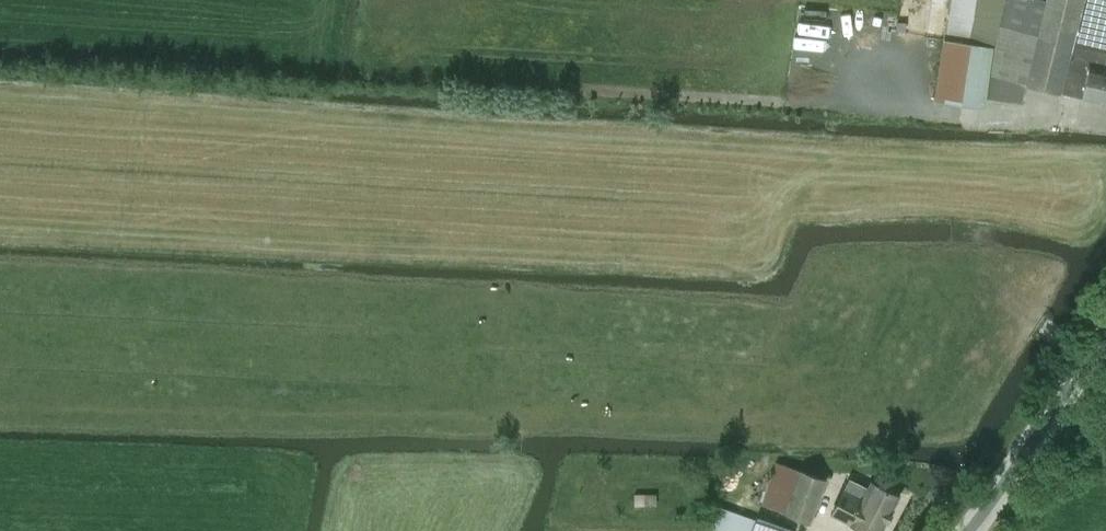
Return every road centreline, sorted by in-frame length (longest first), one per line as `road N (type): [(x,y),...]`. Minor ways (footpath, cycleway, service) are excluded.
road 1 (secondary): [(968,530),(1105,333)]

